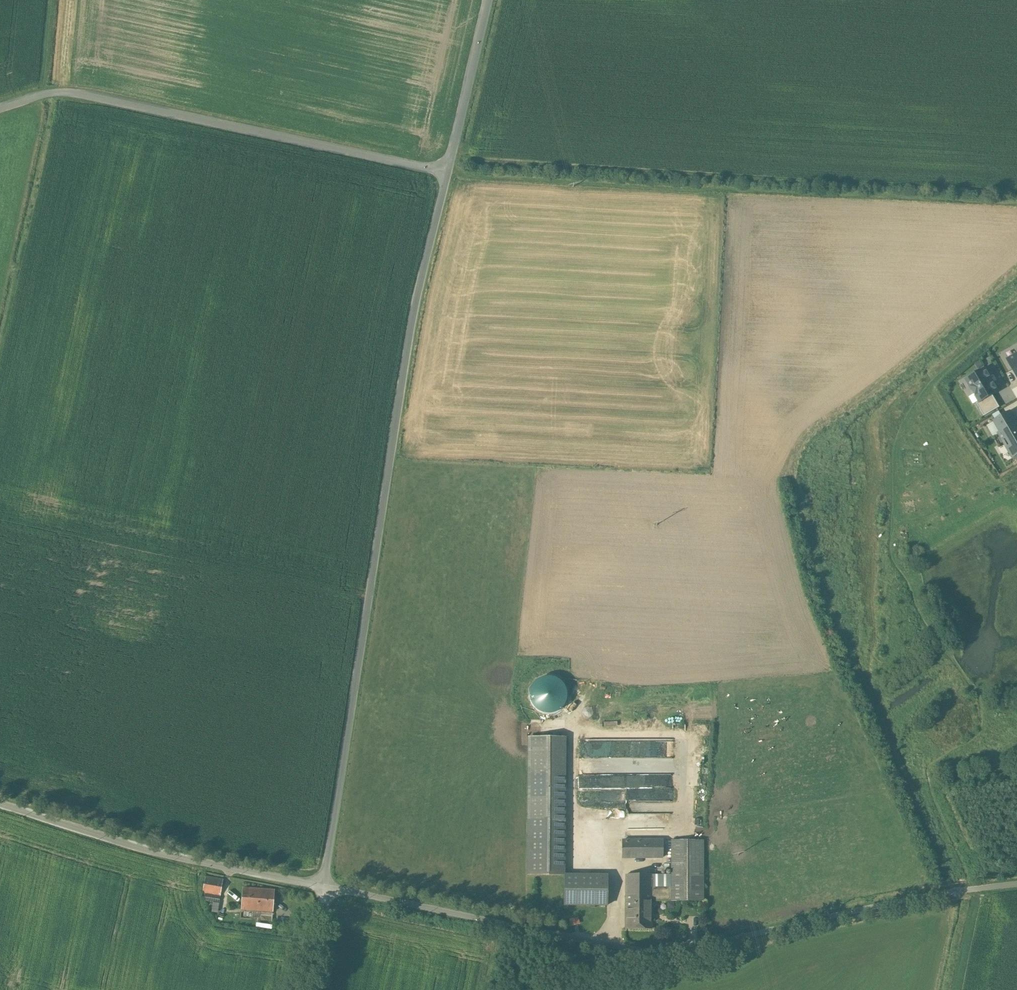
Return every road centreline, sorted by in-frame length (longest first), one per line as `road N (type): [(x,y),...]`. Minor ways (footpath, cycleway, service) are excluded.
road 1 (unclassified): [(324,887),(412,316),(447,171)]
road 2 (residential): [(1016,884),(812,920),(663,958),(324,887)]
road 3 (unclassified): [(447,171),(52,91),(0,107)]
road 4 (unclassified): [(324,887),(141,847),(0,802)]
road 5 (unclassified): [(447,171),(486,0)]

